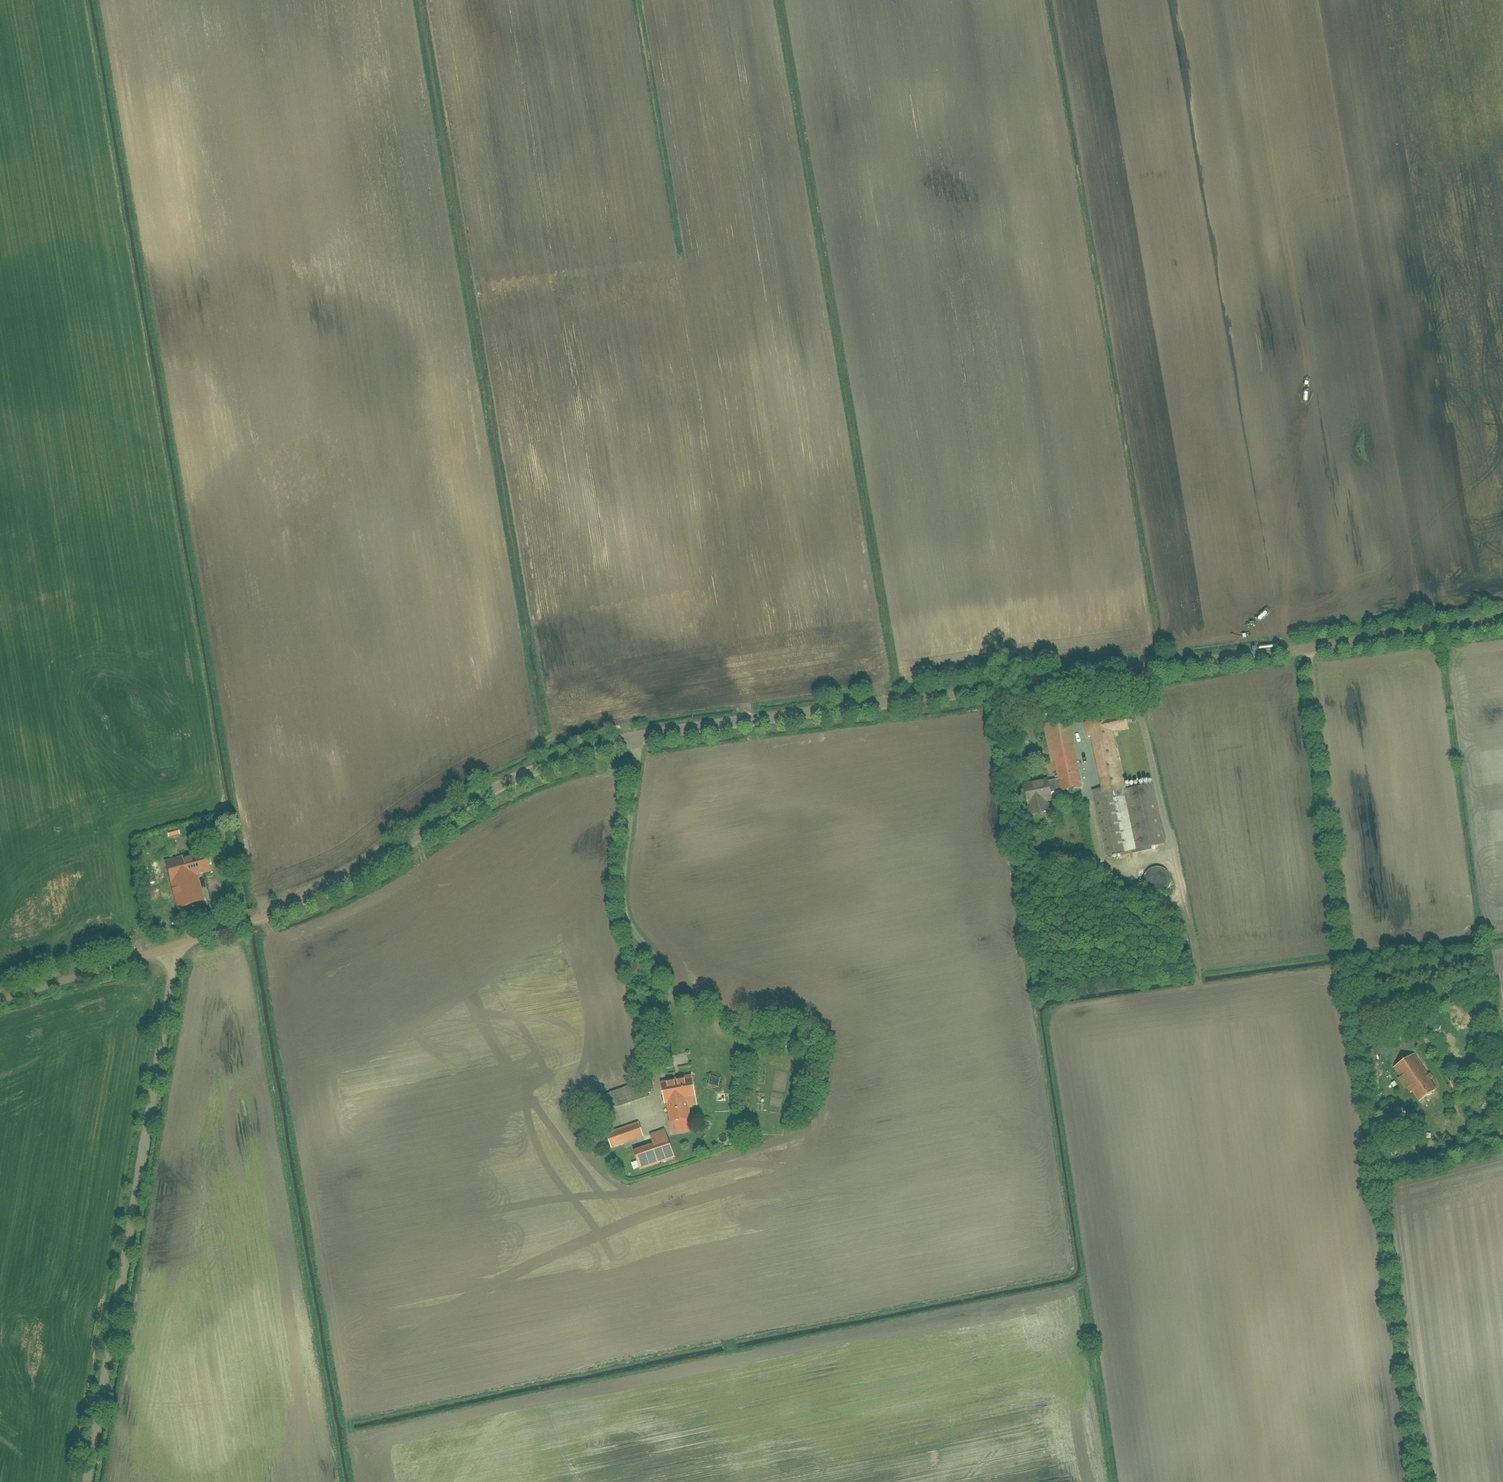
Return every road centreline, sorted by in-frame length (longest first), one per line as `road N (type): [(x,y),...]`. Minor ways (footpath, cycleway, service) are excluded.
road 1 (unclassified): [(1502,621),(637,740),(494,792),(389,862),(288,909),(170,950)]
road 2 (unclassified): [(89,1481),(170,950)]
road 3 (unclassified): [(170,950),(0,1000)]

